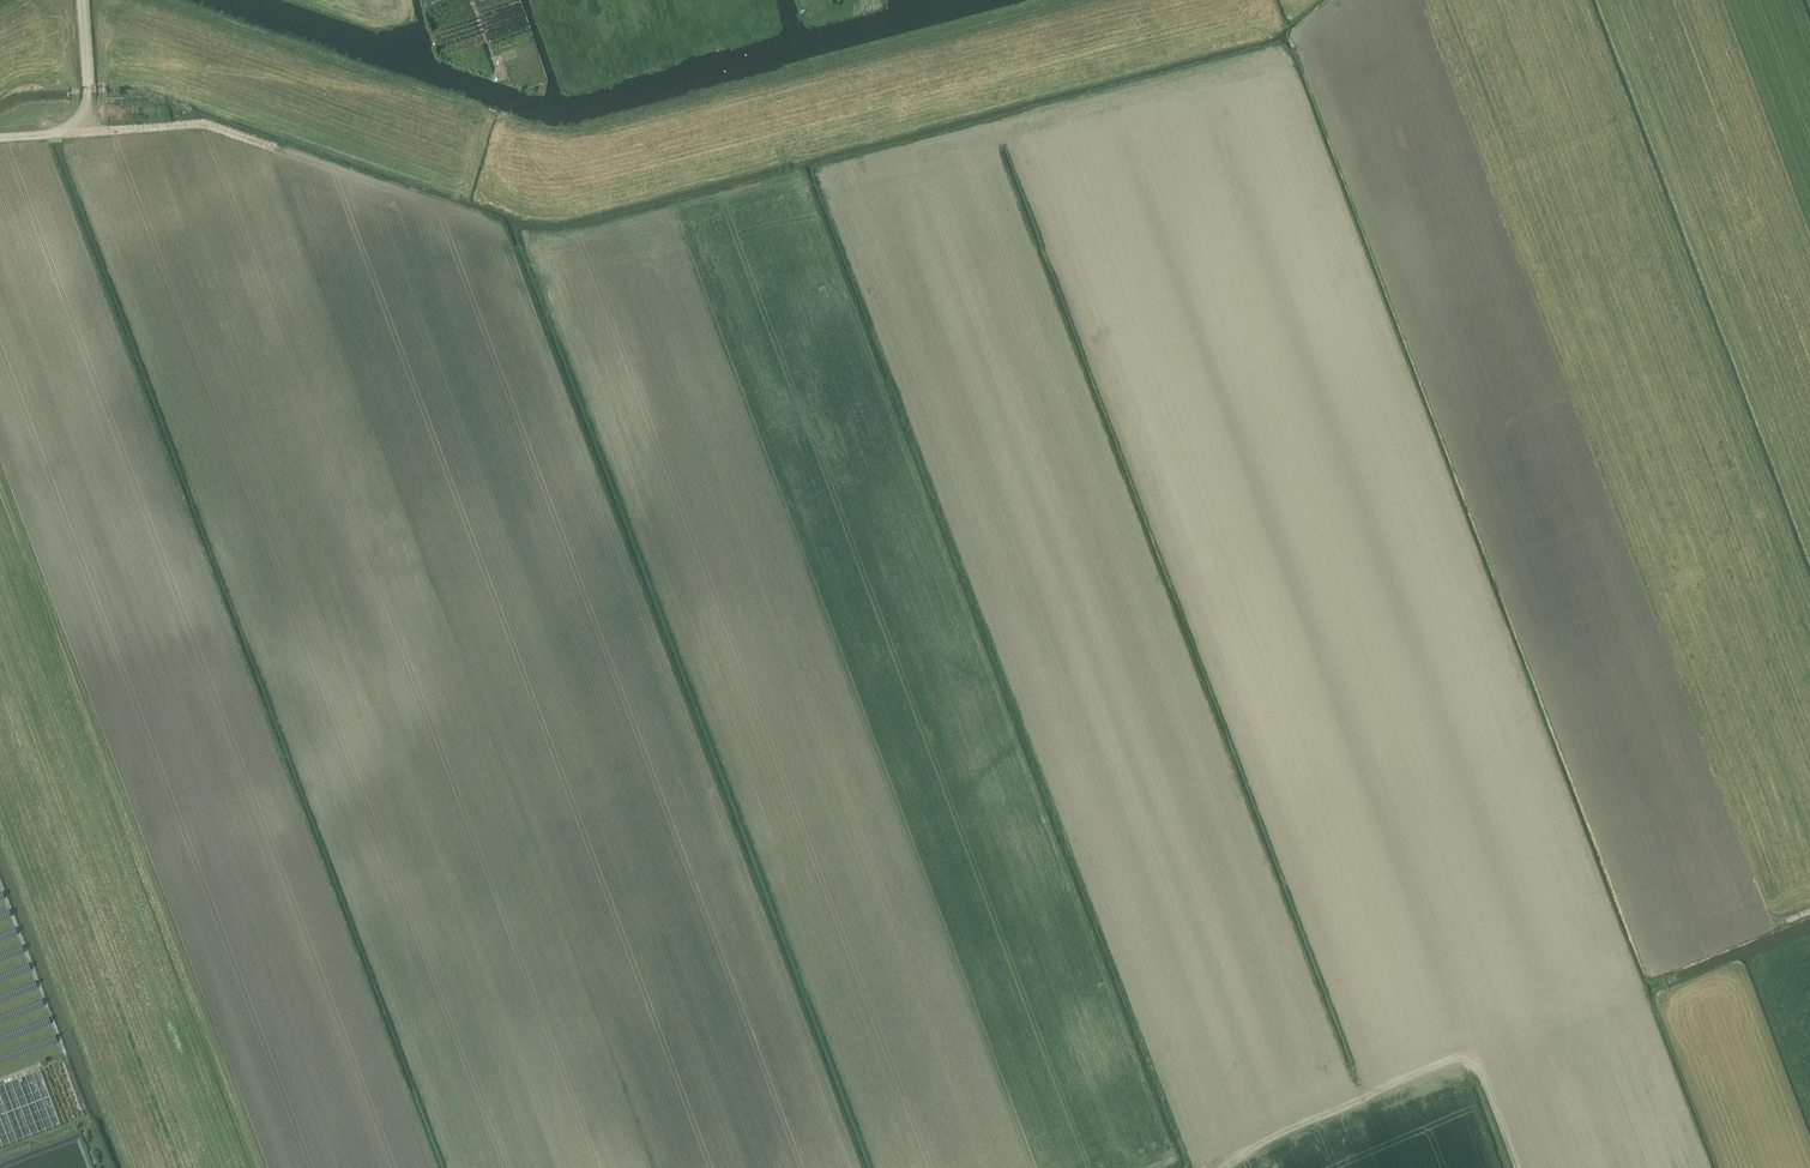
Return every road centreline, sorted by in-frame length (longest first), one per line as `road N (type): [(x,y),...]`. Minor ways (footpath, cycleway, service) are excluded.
road 1 (track): [(62,134),(206,123),(281,151)]
road 2 (track): [(83,0),(91,91),(79,121),(62,134),(0,137)]

